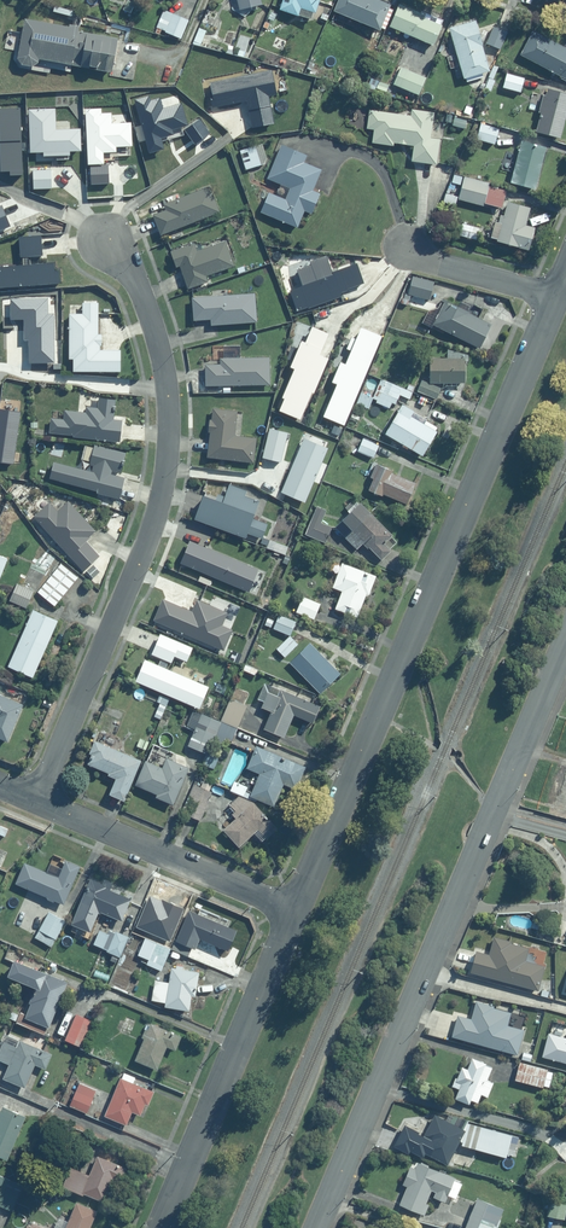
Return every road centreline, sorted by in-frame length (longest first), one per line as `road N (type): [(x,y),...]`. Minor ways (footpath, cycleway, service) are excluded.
road 1 (residential): [(297,909),(552,298)]
road 2 (unclassified): [(565,640),(319,1227)]
road 3 (residential): [(39,801),(142,568),(170,470),(170,397),(141,297),(106,242)]
road 4 (residential): [(161,1227),(297,909)]
road 5 (residential): [(39,801),(297,909)]
road 6 (residential): [(399,251),(552,298)]

